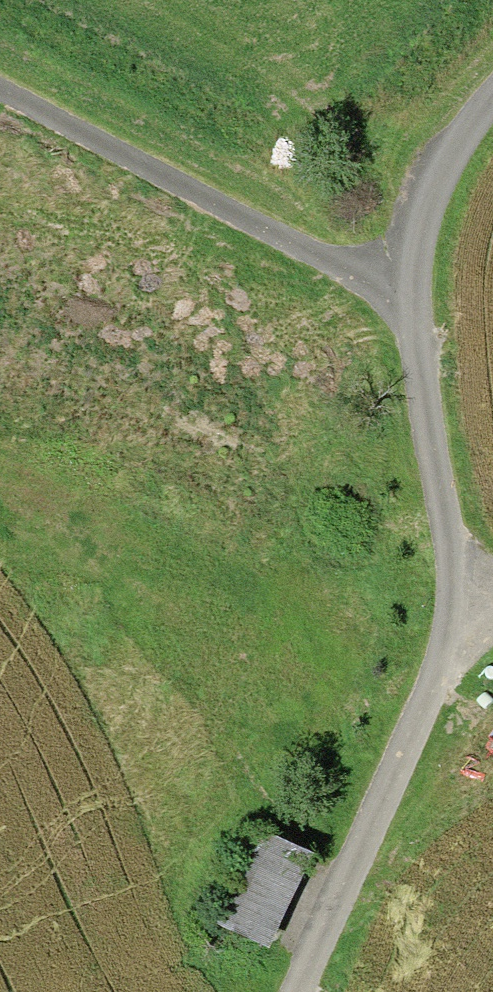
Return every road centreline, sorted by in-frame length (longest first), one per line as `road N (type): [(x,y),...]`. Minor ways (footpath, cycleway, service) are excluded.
road 1 (unclassified): [(0,95),(278,243),(356,277),(412,278)]
road 2 (unclassified): [(480,632),(417,731),(303,991)]
road 3 (unclassified): [(412,278),(454,564),(480,632)]
road 4 (unclassified): [(492,111),(427,210),(412,278)]

